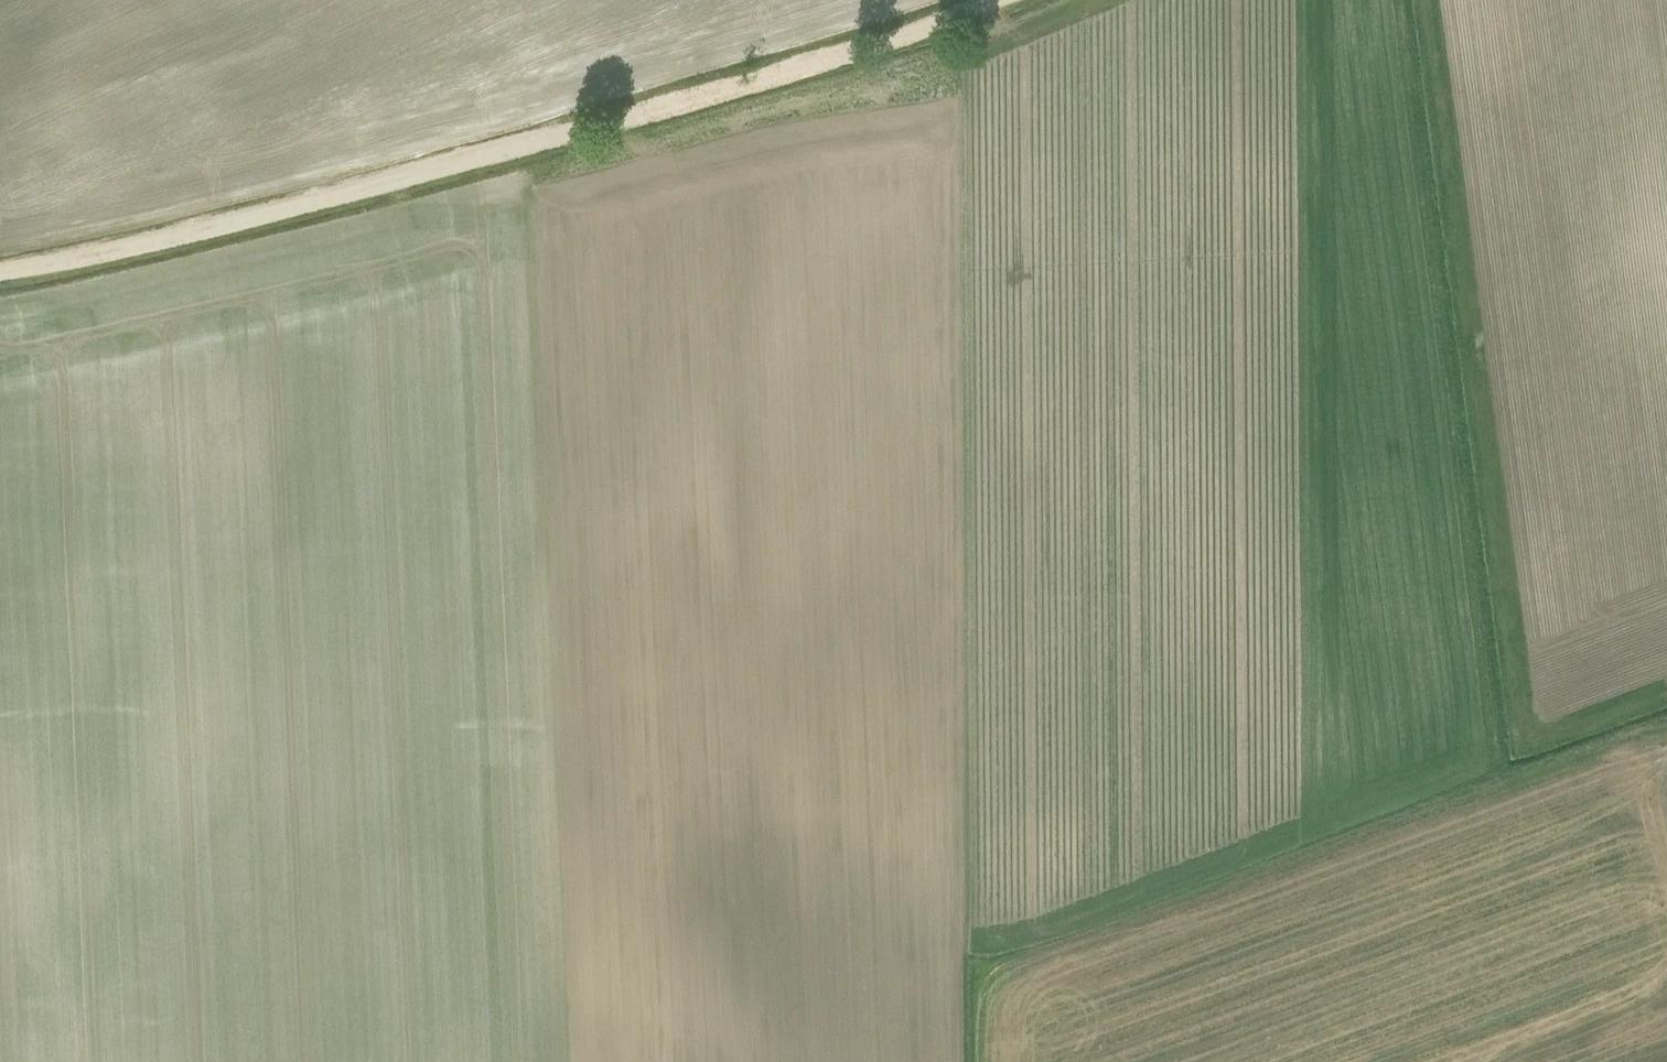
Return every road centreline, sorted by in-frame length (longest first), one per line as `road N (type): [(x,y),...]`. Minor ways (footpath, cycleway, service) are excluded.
road 1 (track): [(0,269),(104,257),(355,198),(1000,0)]

